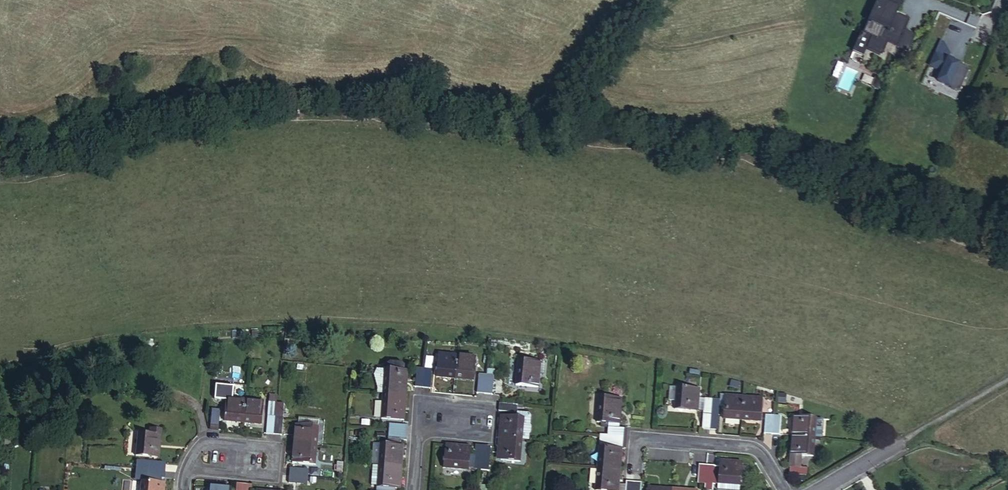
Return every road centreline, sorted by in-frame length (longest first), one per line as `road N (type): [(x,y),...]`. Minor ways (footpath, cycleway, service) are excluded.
road 1 (residential): [(186,468),(271,477),(275,446),(204,441),(191,451)]
road 2 (residential): [(636,463),(638,439),(757,447),(783,489)]
road 3 (residential): [(416,429),(419,399),(490,406),(488,438)]
road 4 (track): [(900,441),(1007,378)]

